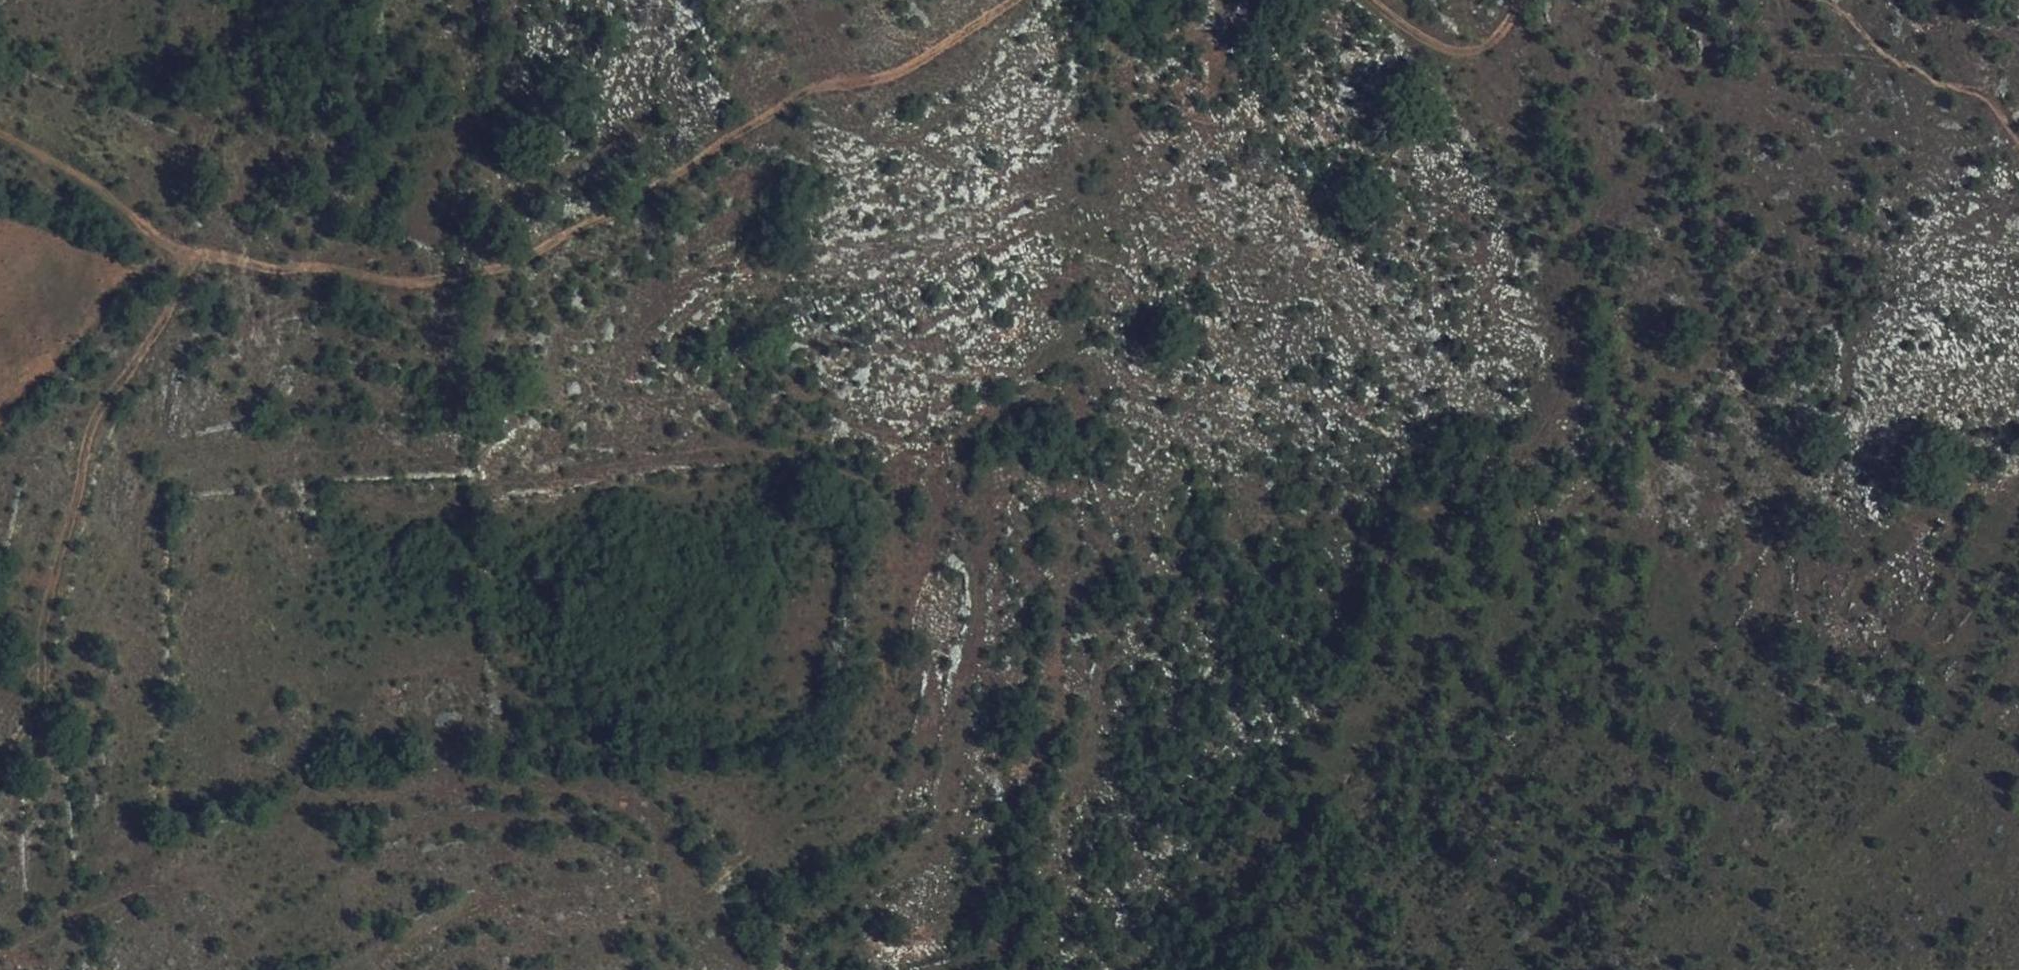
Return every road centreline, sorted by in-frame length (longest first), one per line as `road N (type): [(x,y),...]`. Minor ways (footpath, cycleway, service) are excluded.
road 1 (track): [(1013,0),(896,74),(810,92),(520,267),(448,286),(200,258),(0,132)]
road 2 (track): [(0,755),(40,715),(45,637),(85,432),(133,378),(200,258)]
road 3 (track): [(1521,0),(1508,29),(1479,51),(1438,48),(1379,0)]

